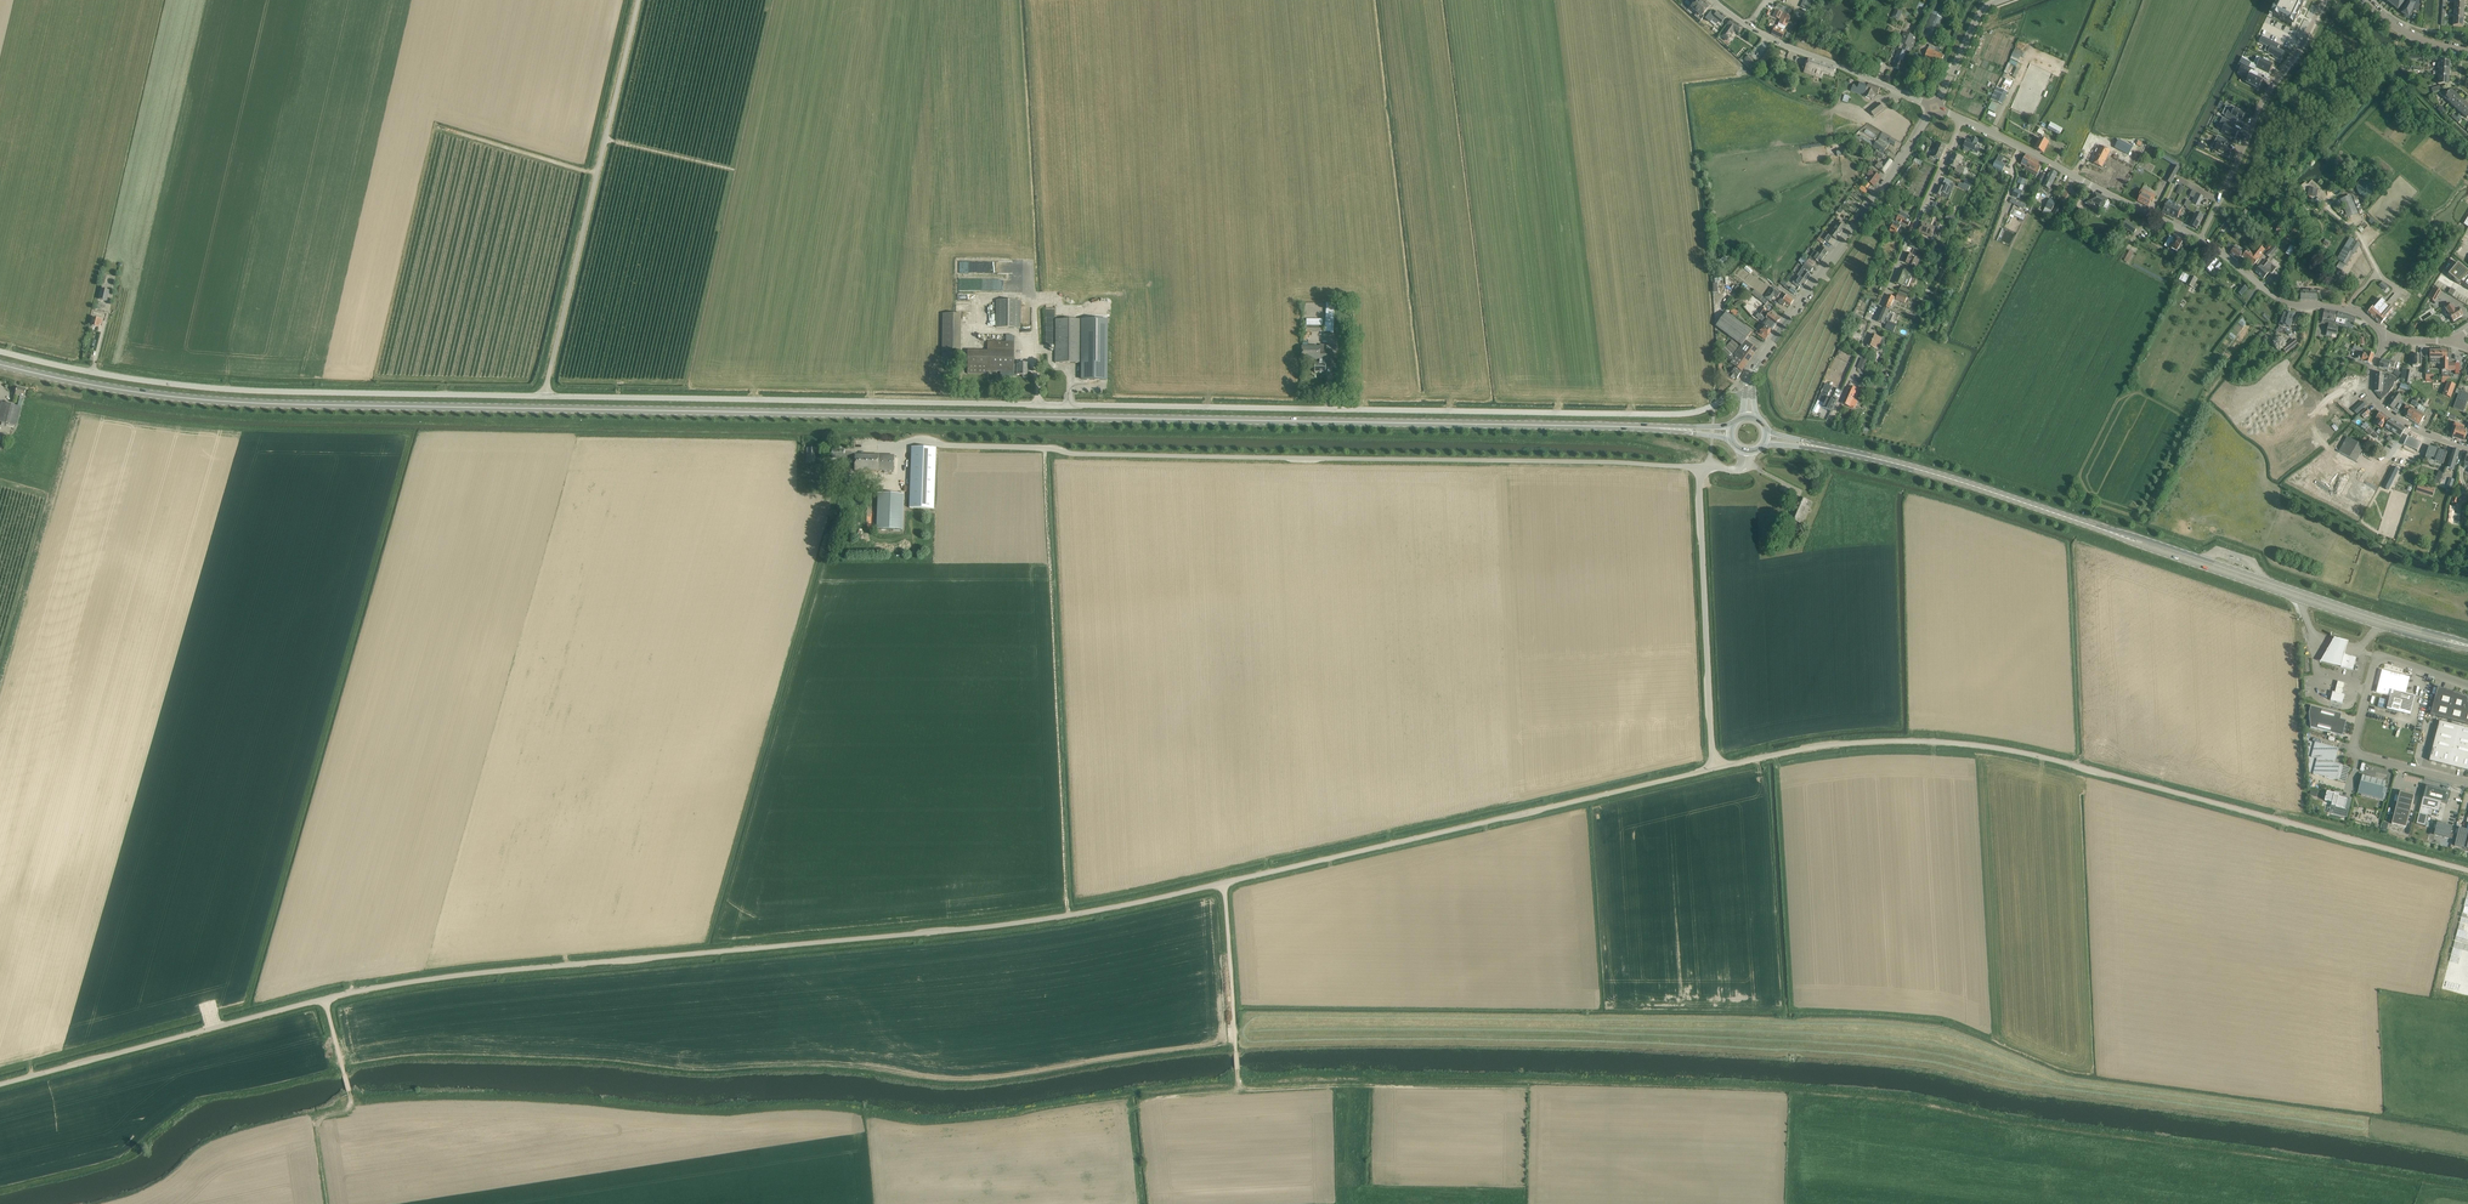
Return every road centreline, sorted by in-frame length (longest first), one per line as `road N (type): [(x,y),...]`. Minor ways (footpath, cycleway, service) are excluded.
road 1 (primary): [(1633,428),(209,401),(0,363)]
road 2 (unclassified): [(544,397),(1683,414),(1745,395)]
road 3 (unclassified): [(325,999),(400,984),(1046,921),(1224,884)]
road 4 (unclassified): [(1716,768),(1897,742),(1995,749),(2467,872)]
road 5 (unclassified): [(1708,465),(942,445)]
road 6 (unclassified): [(544,397),(238,390),(112,377),(0,352)]
road 7 (unclassified): [(1224,884),(1716,768)]
road 8 (tertiary): [(2382,340),(2360,314),(2277,298),(2205,243),(1962,120)]
road 9 (track): [(1069,916),(1045,448)]
road 10 (primary): [(2079,522),(2379,628),(2467,648)]
road 11 (unclassified): [(544,397),(639,0)]
road 12 (primary): [(2467,645),(2079,522)]
road 13 (unclassified): [(0,1084),(325,999)]
road 14 (unclassified): [(1835,414),(1962,120)]
road 15 (tertiary): [(1754,369),(1934,106)]
road 16 (unclassified): [(1708,465),(1700,514),(1716,768)]
road 17 (residential): [(2176,178),(2218,200),(2257,110),(2325,0)]
road 18 (tertiary): [(1934,106),(1757,33),(1711,0)]
road 19 (primary): [(2079,522),(1870,459)]
road 20 (unclassified): [(2467,785),(2356,749),(2376,664),(2389,659)]
road 21 (unclassified): [(1238,1076),(1224,884)]
road 22 (tertiary): [(2467,449),(2413,429),(2370,393),(2382,340)]
road 23 (residential): [(1934,106),(1978,17),(2007,0)]
road 24 (residential): [(2362,0),(2404,32),(2467,52)]

